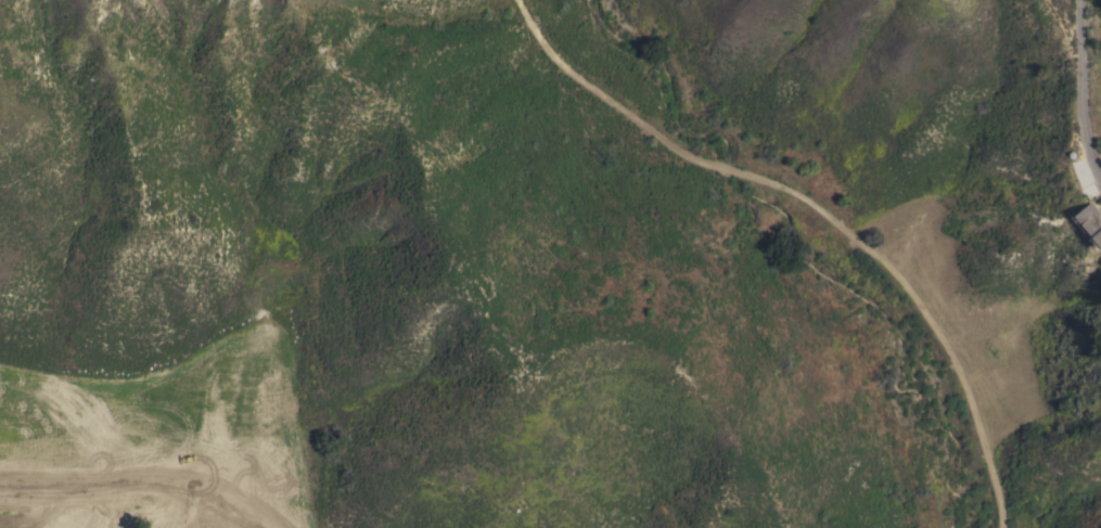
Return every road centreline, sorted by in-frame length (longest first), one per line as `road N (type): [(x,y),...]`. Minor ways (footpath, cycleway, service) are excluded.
road 1 (track): [(520,0),(545,46),(651,127),(702,164),(747,171),(793,193),(905,280),(952,351),(1002,505),(1001,527)]
road 2 (residential): [(1079,0),(1079,126),(1100,183)]

